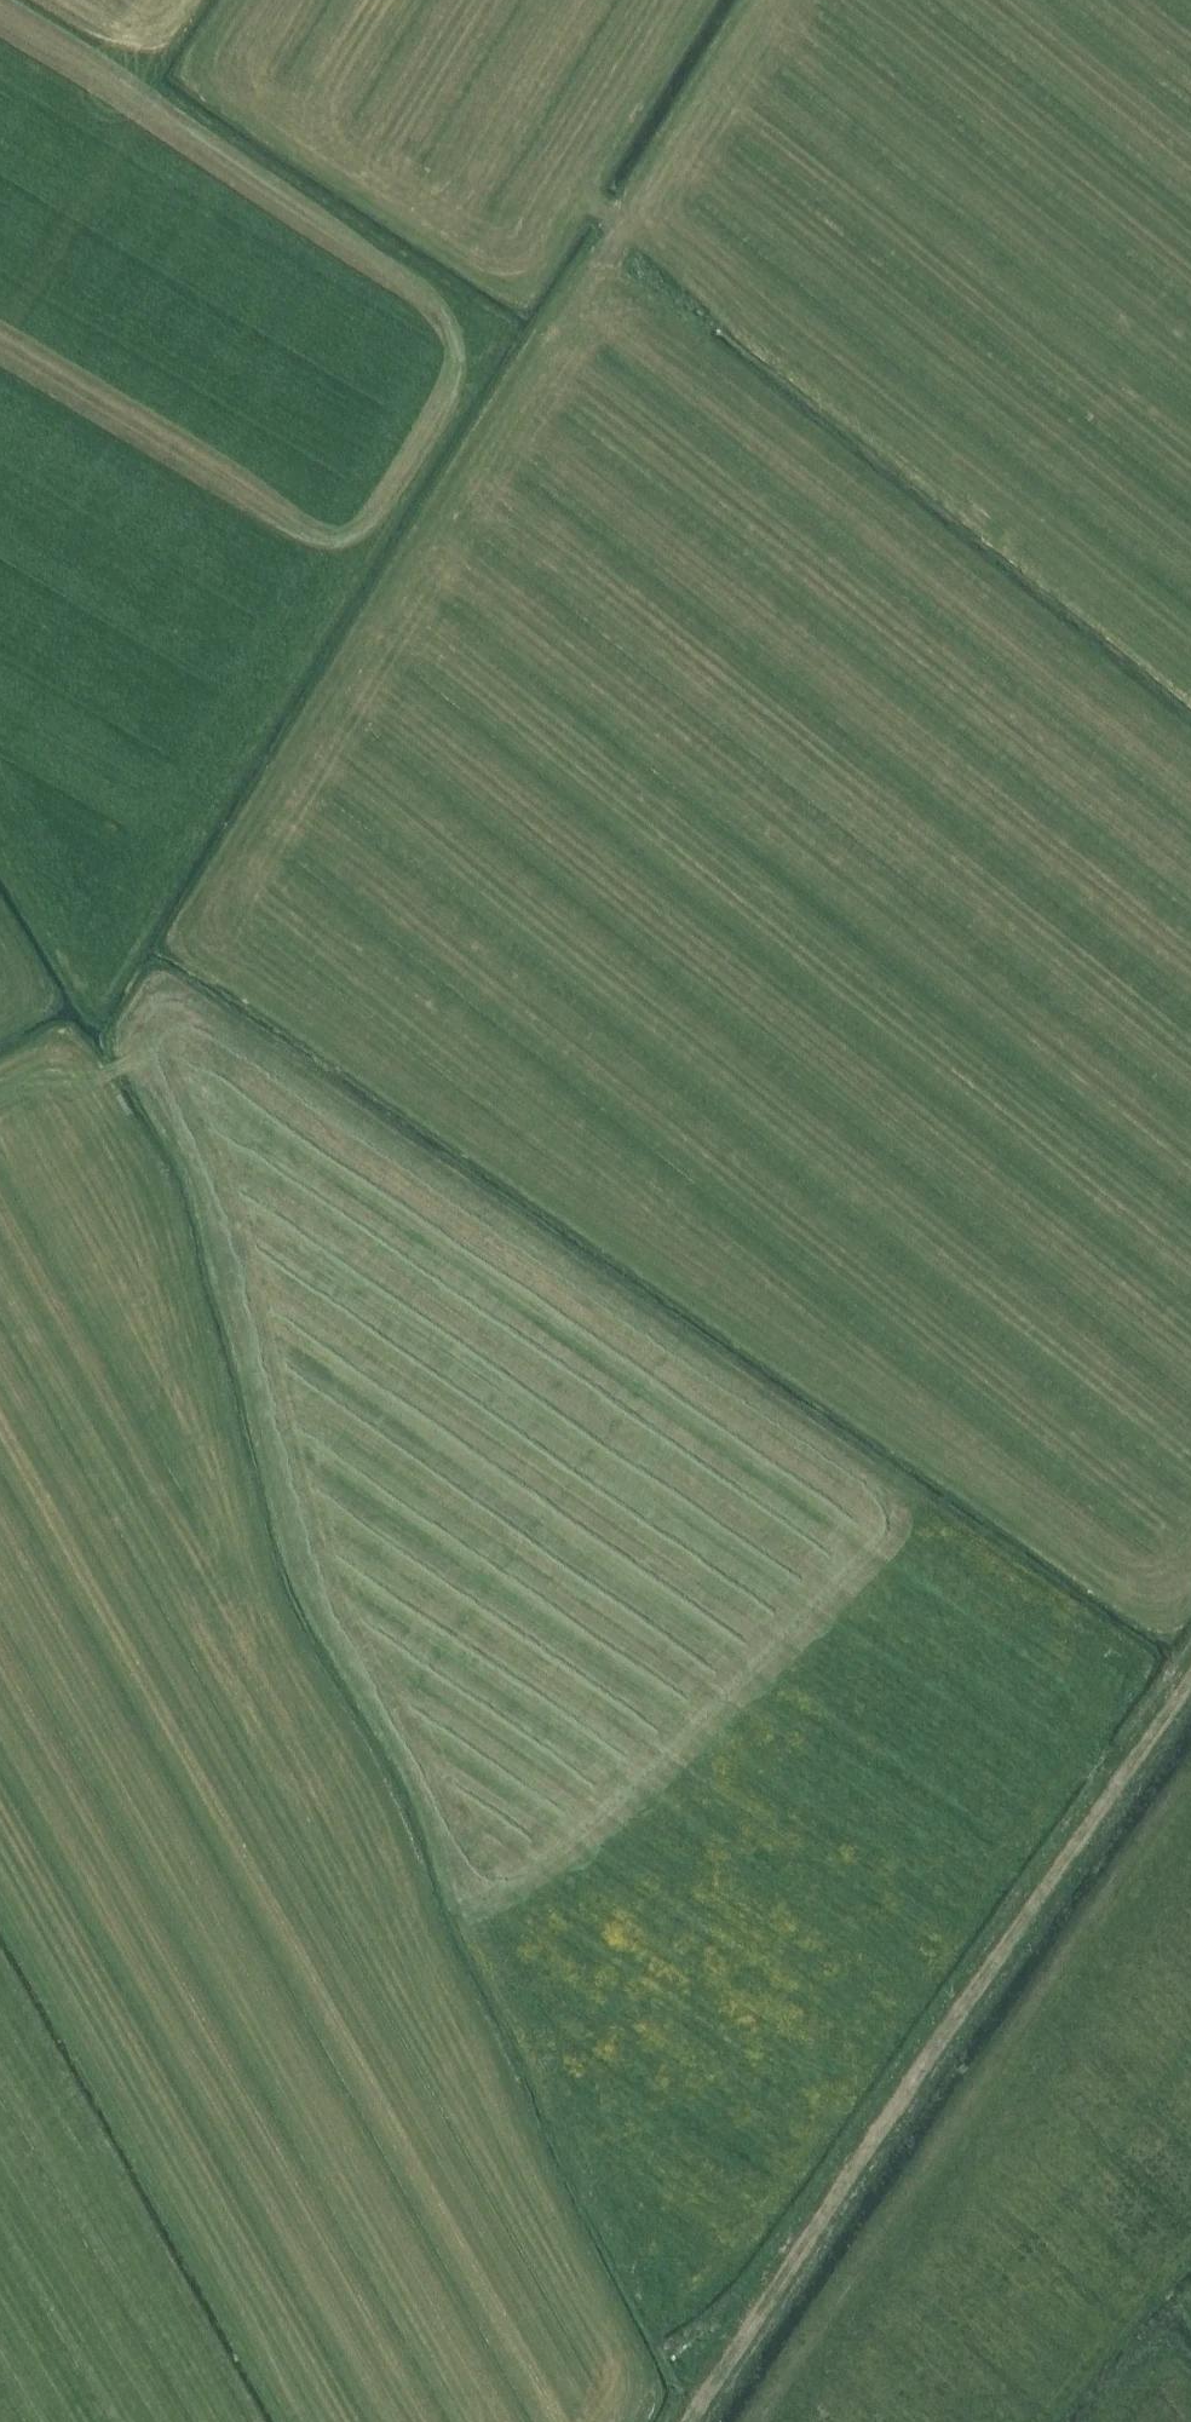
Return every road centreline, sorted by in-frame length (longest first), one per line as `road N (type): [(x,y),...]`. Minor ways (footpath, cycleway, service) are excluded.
road 1 (track): [(692,2421),(1190,1696)]

